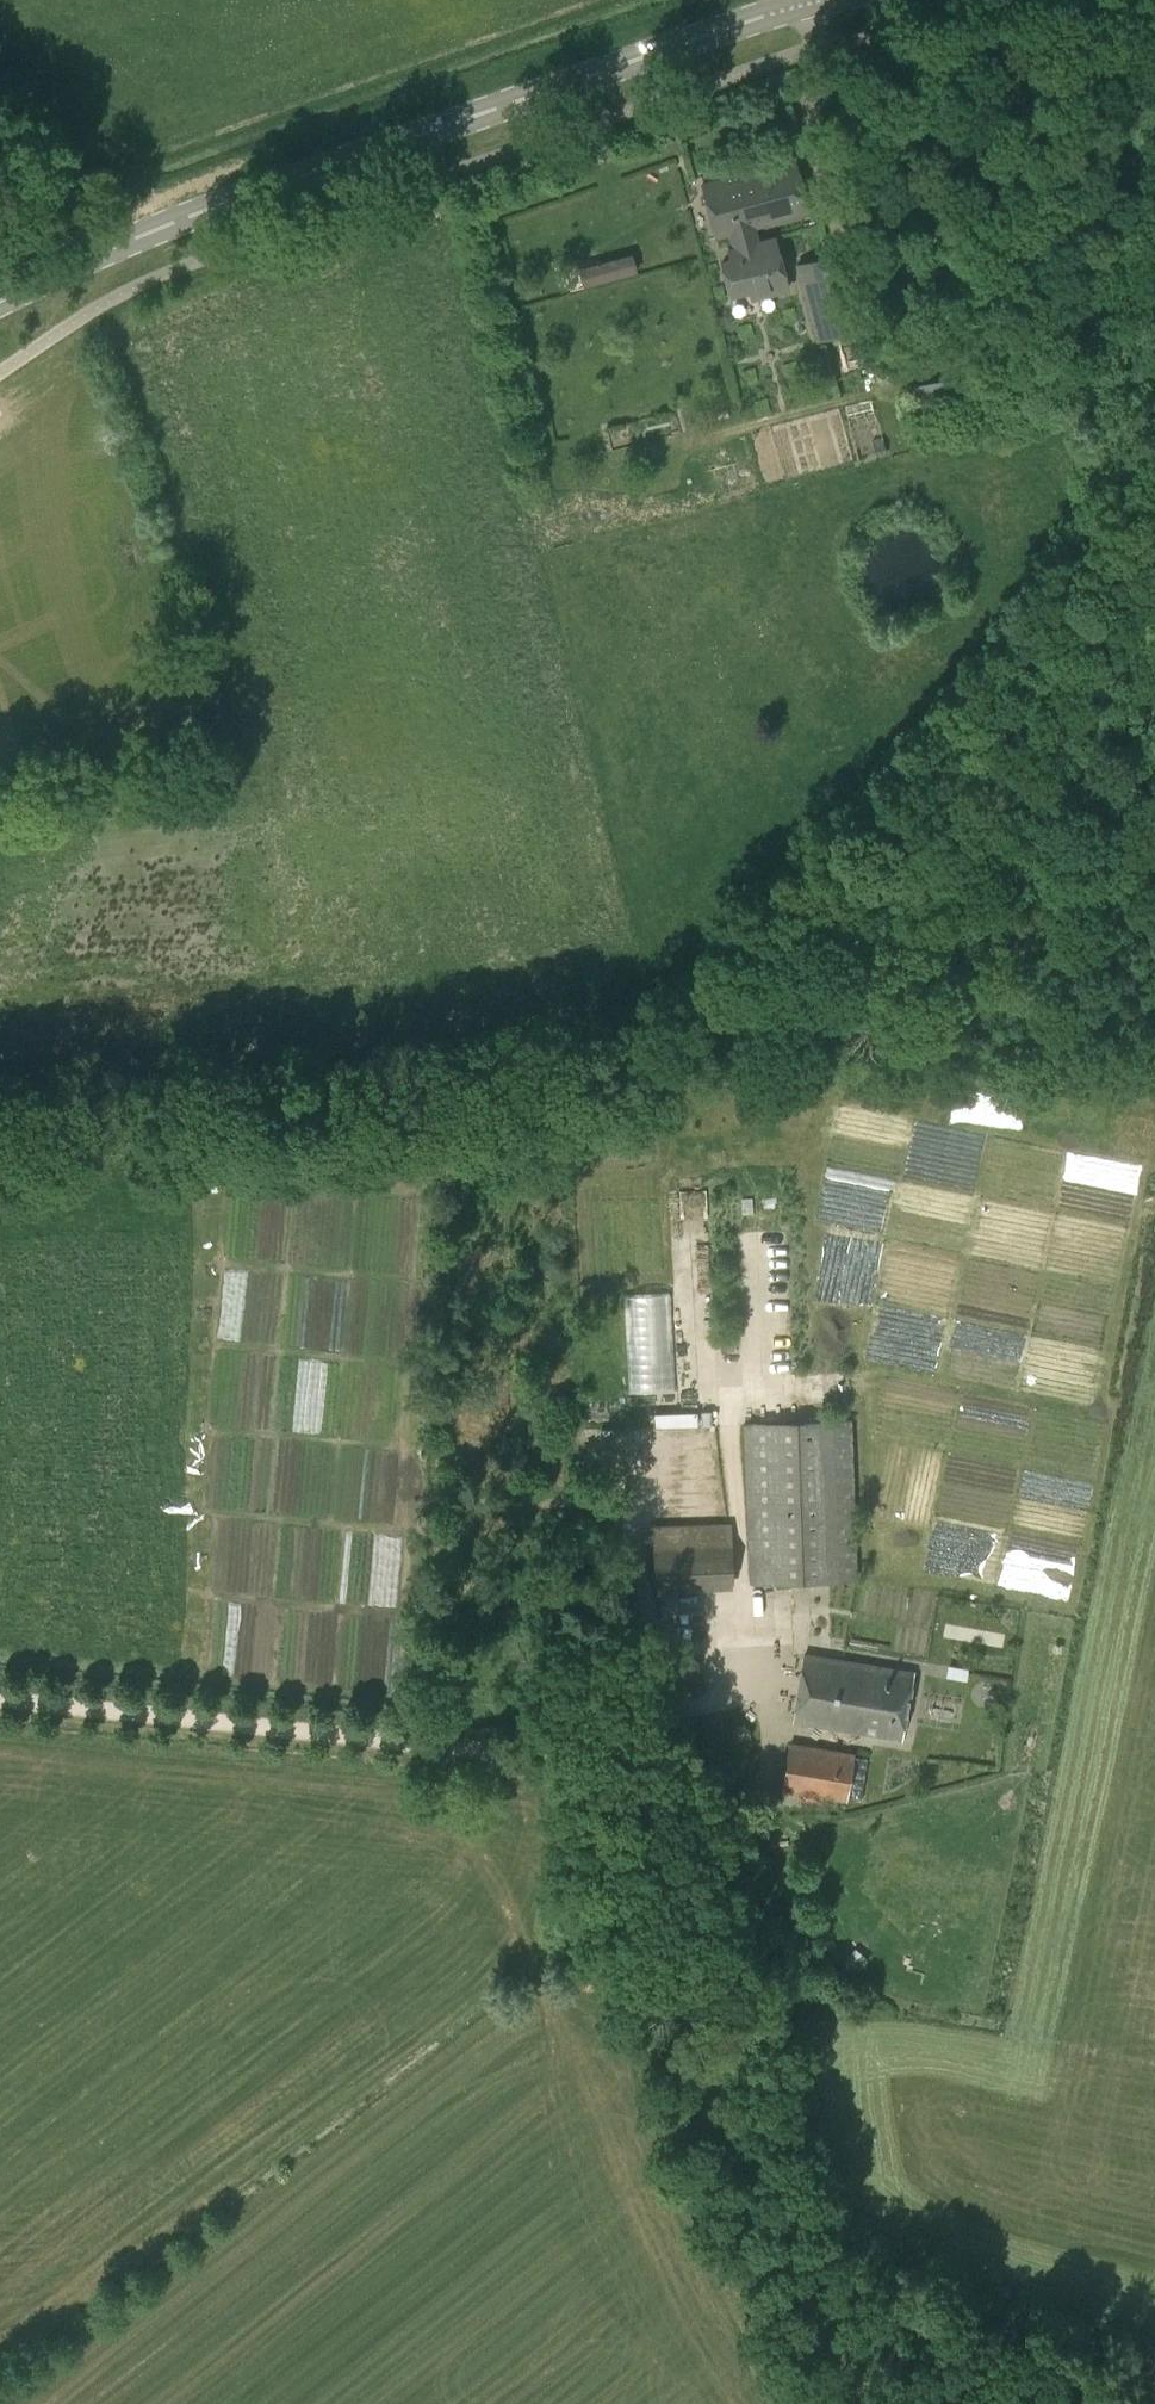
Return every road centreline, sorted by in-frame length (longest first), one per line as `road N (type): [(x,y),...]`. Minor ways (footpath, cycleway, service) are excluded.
road 1 (secondary): [(0,300),(174,226),(789,0)]

